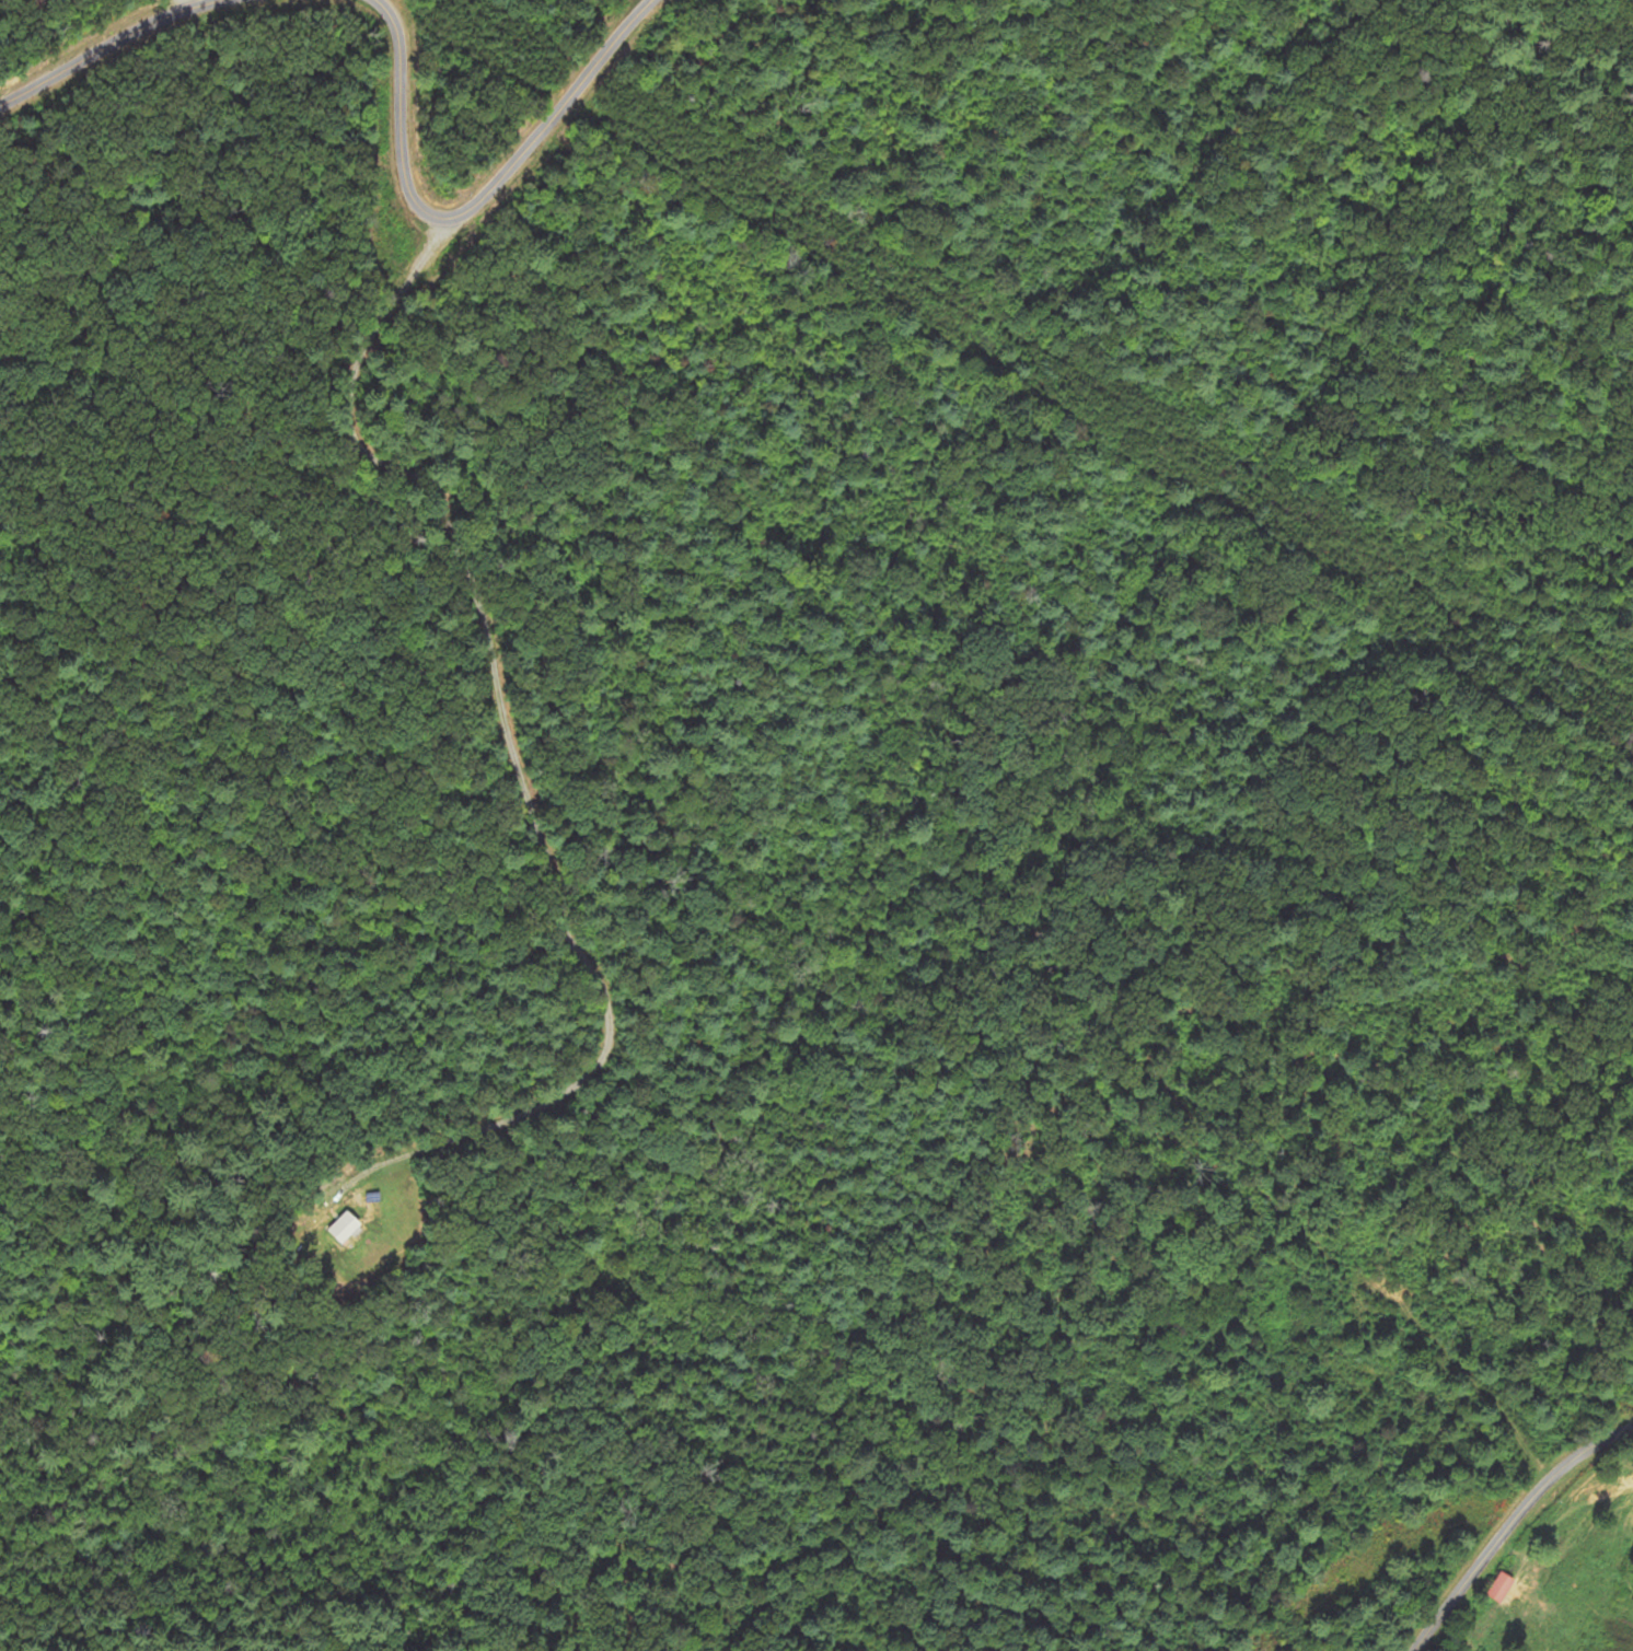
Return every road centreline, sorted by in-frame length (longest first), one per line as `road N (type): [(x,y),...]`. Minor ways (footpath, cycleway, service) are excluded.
road 1 (residential): [(448,204),(351,349),(341,402),(358,437),(413,466),(447,510),(484,618),(503,735),(546,873),(564,927),(583,944),(598,978),(598,1015),(582,1059),(548,1082),(336,1156),(322,1172)]
road 2 (residential): [(378,0),(396,39),(403,168),(416,196),(448,204),(478,181),(641,0)]
road 3 (tertiary): [(1632,1417),(1541,1472),(1406,1650)]
road 4 (residential): [(0,93),(115,32),(199,0)]

